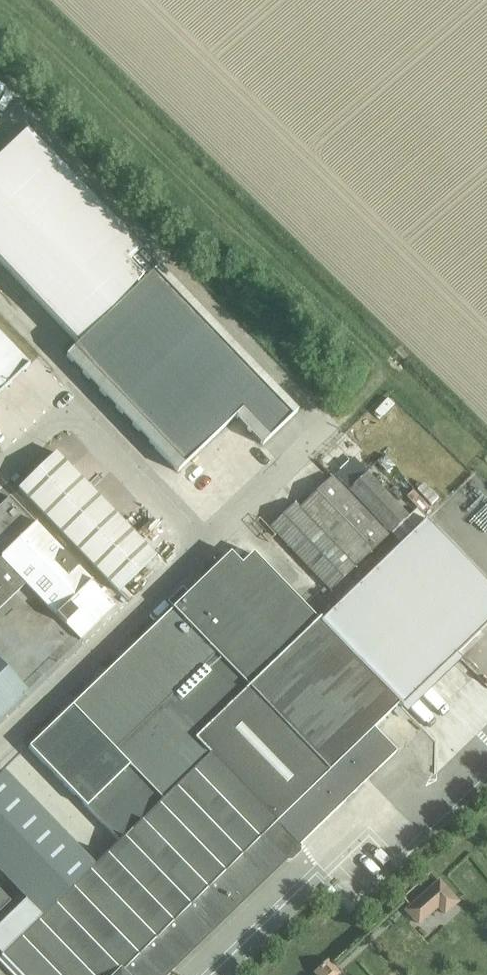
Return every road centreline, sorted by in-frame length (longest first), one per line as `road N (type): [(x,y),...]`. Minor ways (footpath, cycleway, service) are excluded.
road 1 (unclassified): [(0,743),(200,548)]
road 2 (unclassified): [(0,470),(52,420),(79,419),(200,548)]
road 3 (unclassified): [(200,548),(333,421)]

